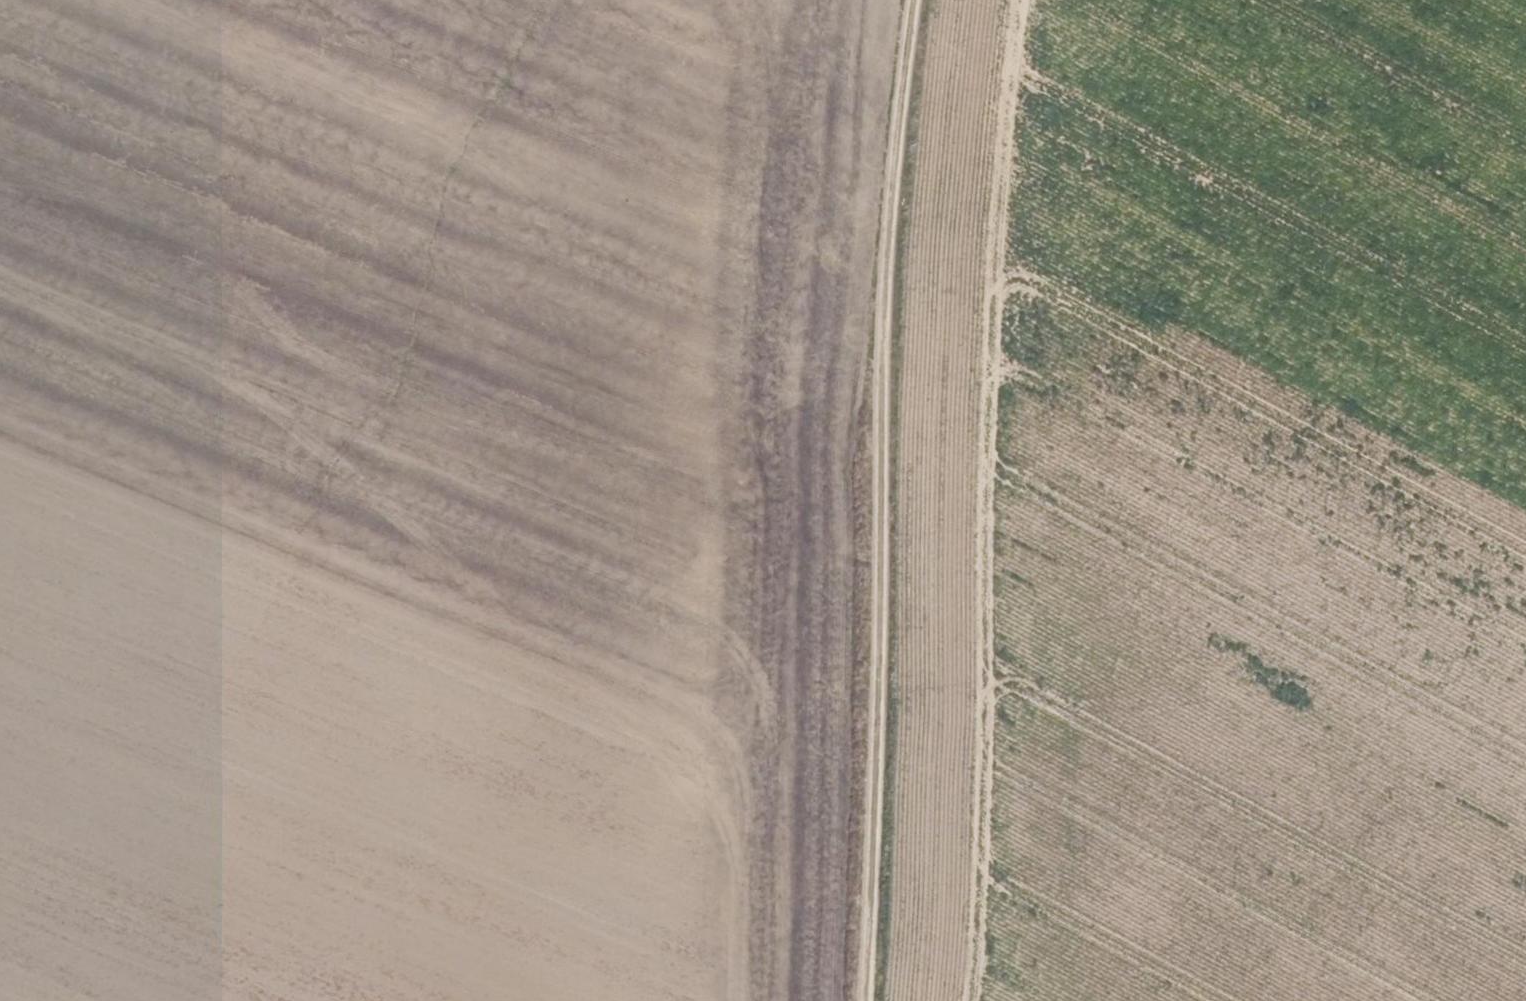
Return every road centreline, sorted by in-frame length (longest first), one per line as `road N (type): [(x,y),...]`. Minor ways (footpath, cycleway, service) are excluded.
road 1 (track): [(907,0),(896,65),(845,1000)]

